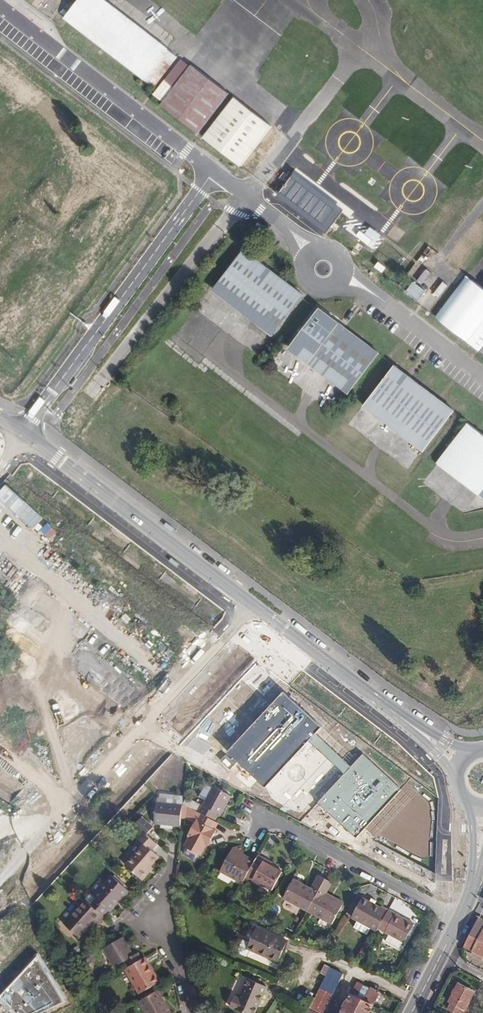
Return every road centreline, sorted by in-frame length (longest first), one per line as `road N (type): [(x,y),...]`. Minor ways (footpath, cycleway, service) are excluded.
road 1 (residential): [(22,433),(251,605)]
road 2 (residential): [(251,605),(68,806)]
road 3 (residential): [(251,605),(459,762)]
road 4 (residential): [(260,817),(461,917)]

